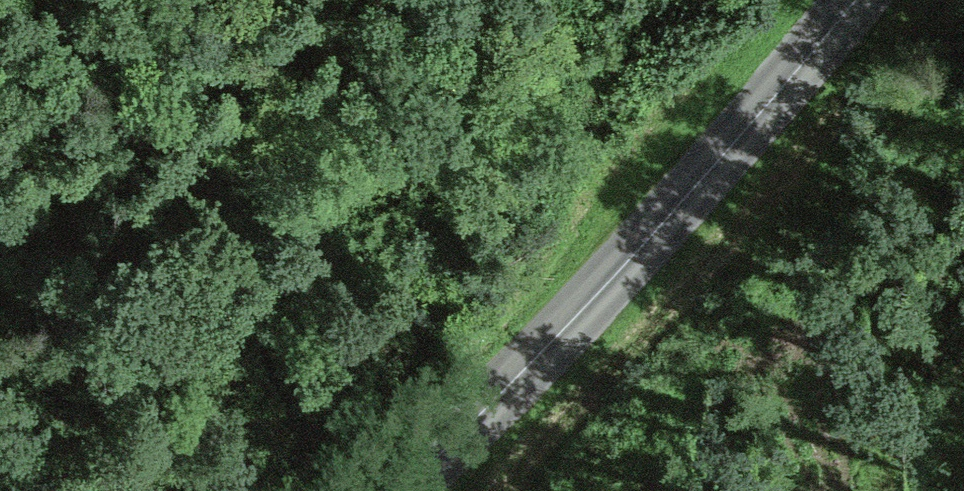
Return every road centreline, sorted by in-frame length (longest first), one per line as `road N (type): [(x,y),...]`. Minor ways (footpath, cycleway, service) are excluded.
road 1 (track): [(725,160),(284,169),(139,121),(0,101)]
road 2 (secondary): [(385,490),(585,324),(859,0)]

